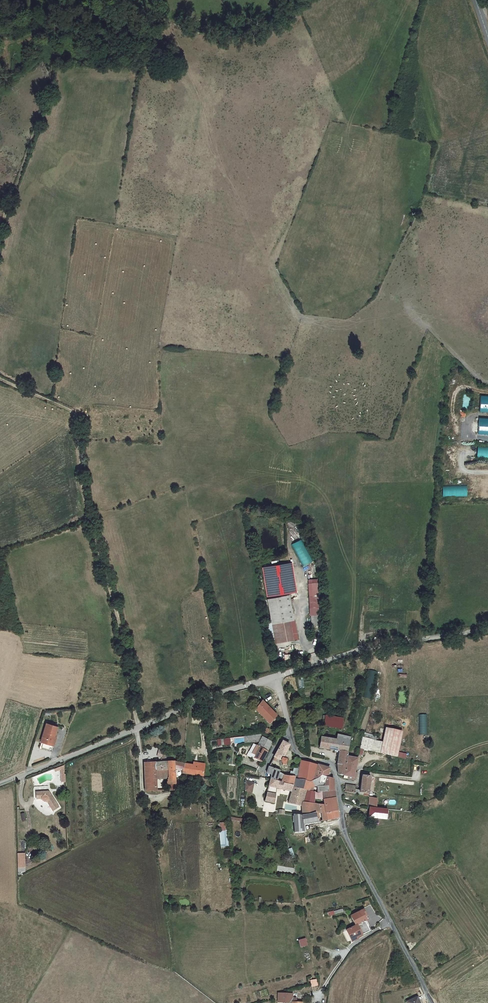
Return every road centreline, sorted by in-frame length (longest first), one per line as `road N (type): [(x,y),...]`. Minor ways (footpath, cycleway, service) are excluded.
road 1 (track): [(141,793),(119,624),(72,414),(0,379)]
road 2 (unclassified): [(288,731),(295,752),(336,767),(348,838),(432,1002)]
road 3 (unclassified): [(276,676),(0,785)]
road 4 (track): [(0,231),(51,76),(58,15),(51,0)]
road 5 (unclassified): [(487,632),(366,650),(276,676)]

